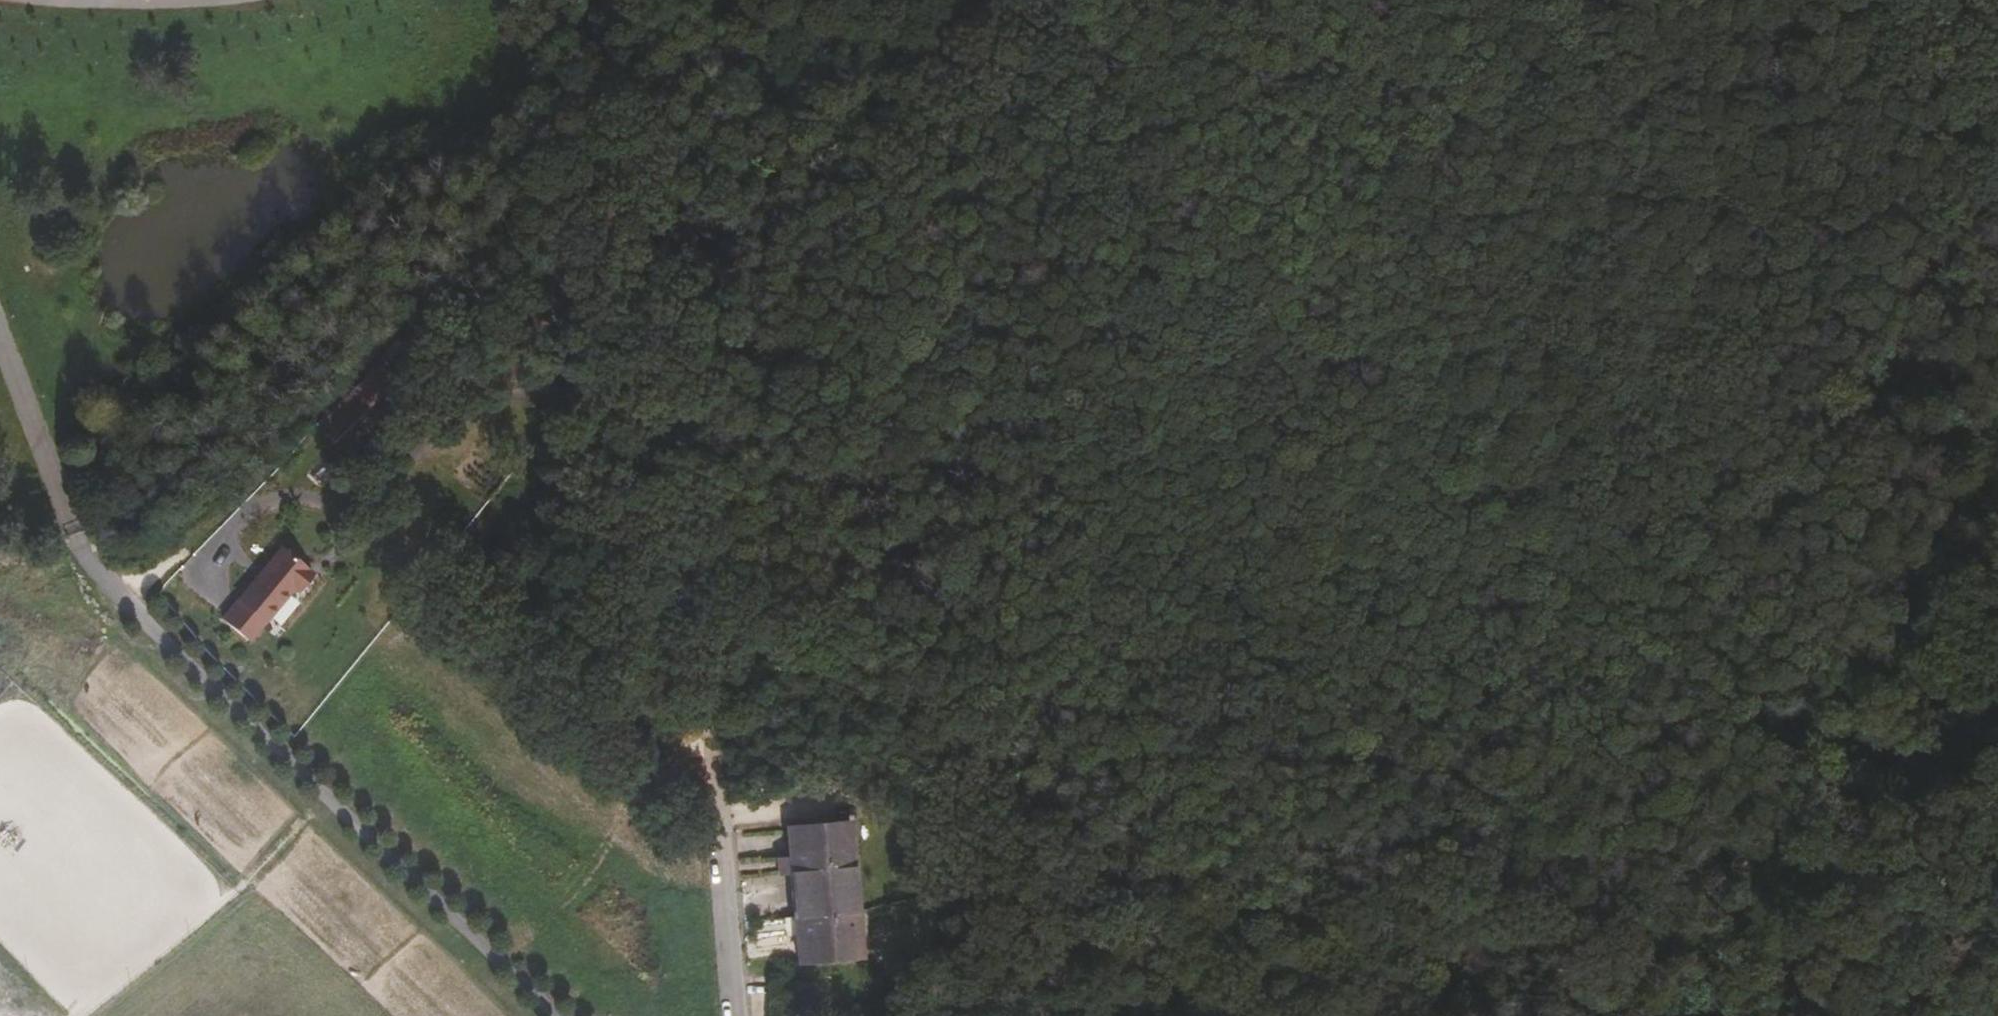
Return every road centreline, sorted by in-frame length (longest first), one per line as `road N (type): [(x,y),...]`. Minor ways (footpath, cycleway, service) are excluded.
road 1 (track): [(630,151),(557,195),(493,251),(133,604)]
road 2 (unclassified): [(570,1015),(86,560)]
road 3 (residential): [(739,1015),(696,499)]
road 4 (track): [(696,499),(654,230),(582,0)]
road 5 (track): [(1879,644),(1959,593),(1997,529)]

